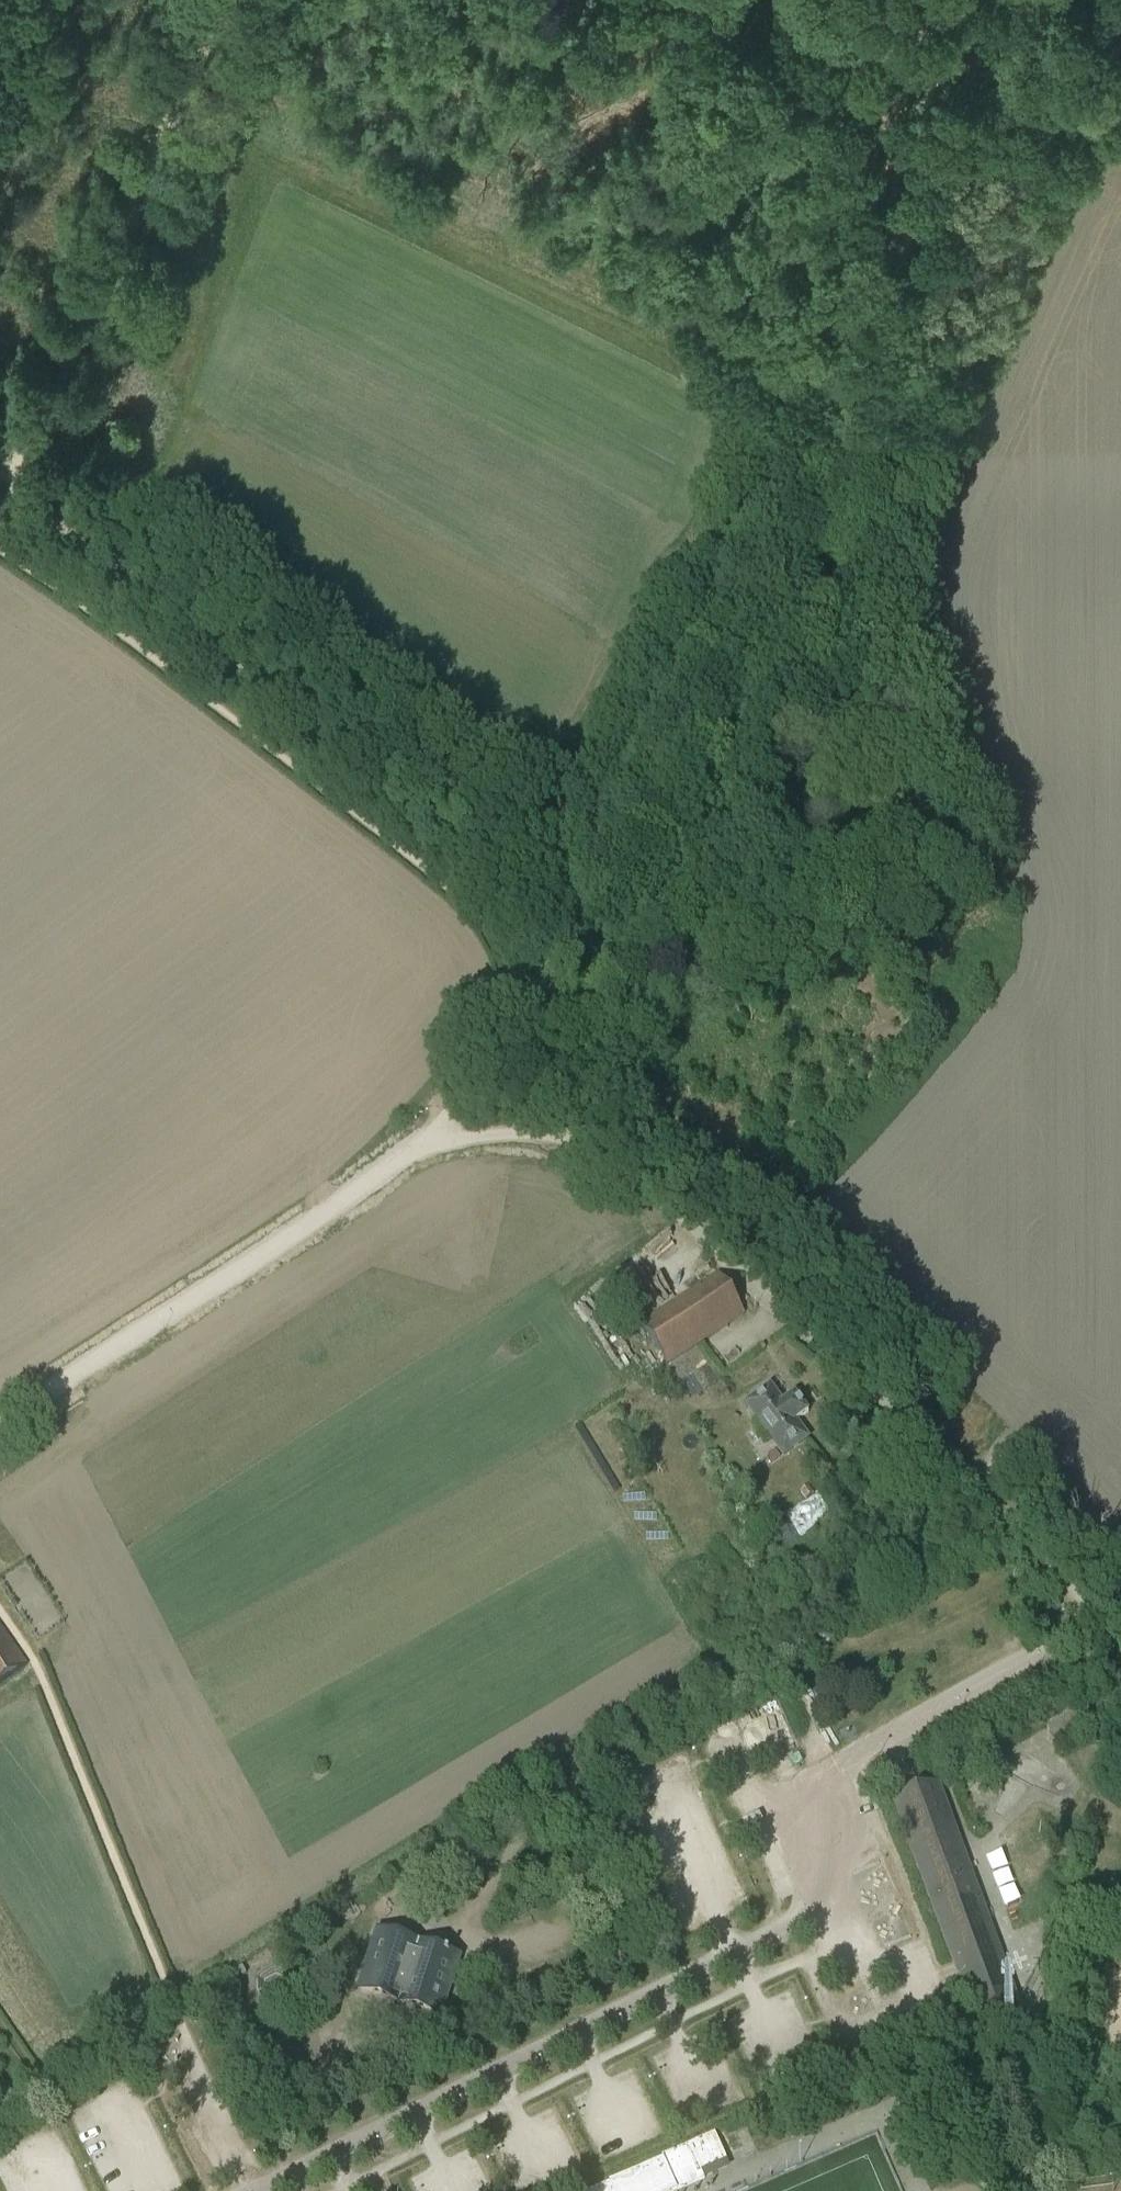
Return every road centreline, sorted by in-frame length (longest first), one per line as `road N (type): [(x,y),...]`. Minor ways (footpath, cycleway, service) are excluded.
road 1 (track): [(437,1140),(594,927),(621,875),(840,405),(1002,0)]
road 2 (unclassified): [(261,2190),(814,1923),(767,1800),(1093,1615)]
road 3 (track): [(9,460),(594,927)]
road 4 (unclassified): [(698,1232),(933,1443),(1093,1615)]
road 5 (track): [(207,0),(9,460)]

